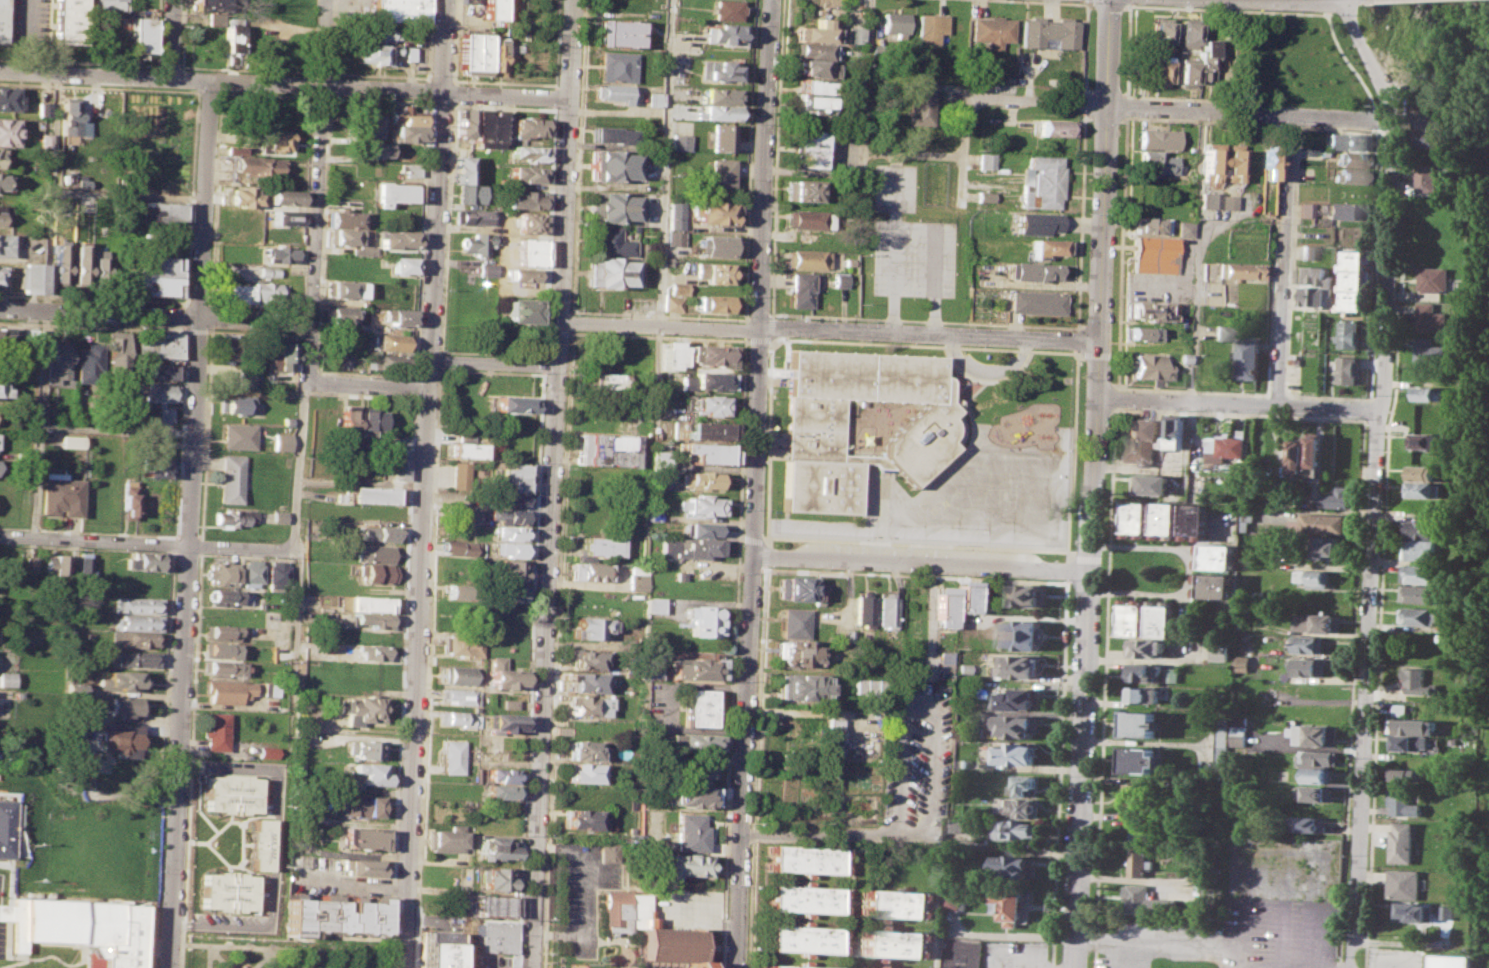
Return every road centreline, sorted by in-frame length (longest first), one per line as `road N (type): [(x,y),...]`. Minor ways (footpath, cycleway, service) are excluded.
road 1 (residential): [(1345,0),(1391,117),(1355,967)]
road 2 (residential): [(445,0),(403,967)]
road 3 (residential): [(572,0),(534,967)]
road 4 (residential): [(772,0),(736,967)]
road 5 (residential): [(210,81),(167,967)]
road 6 (residential): [(0,70),(568,97)]
road 7 (residential): [(1112,0),(1090,568)]
road 8 (residential): [(558,320),(1100,340)]
road 9 (residential): [(1391,117),(971,100)]
road 10 (residential): [(1090,568),(1075,967)]
road 11 (residential): [(752,555),(1090,568)]
road 12 (residential): [(325,0),(310,320)]
road 13 (residential): [(0,307),(310,320)]
road 14 (residential): [(0,536),(294,549)]
road 15 (residential): [(1289,113),(1278,406)]
road 16 (residential): [(1097,398),(1376,410)]
road 17 (residential): [(294,549),(307,380)]
road 18 (residential): [(429,361),(556,366)]
road 19 (residential): [(307,380),(428,387)]

